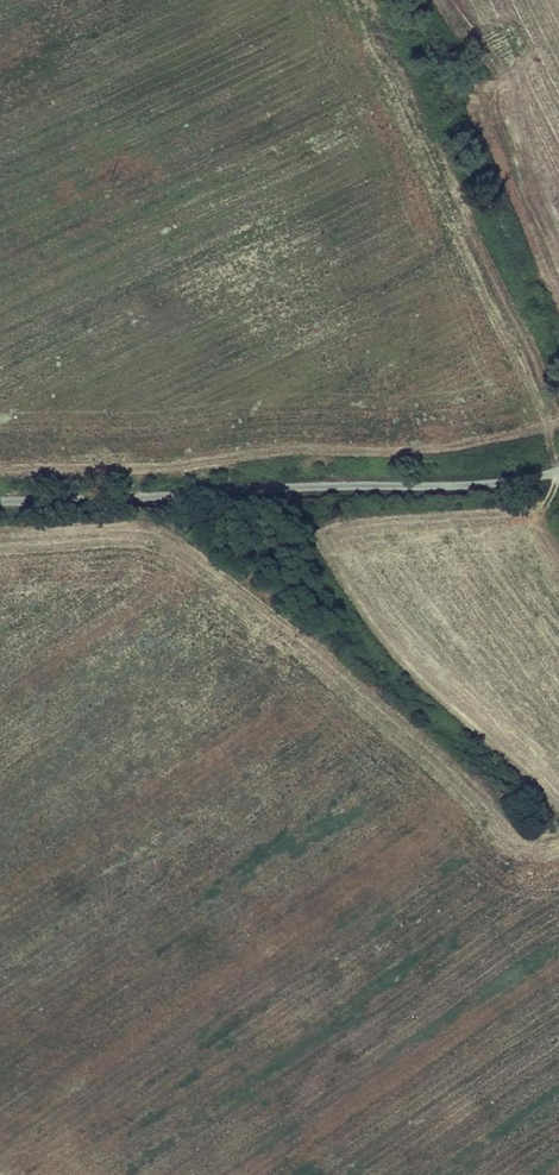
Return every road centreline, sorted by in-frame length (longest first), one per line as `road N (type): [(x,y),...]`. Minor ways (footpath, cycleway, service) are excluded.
road 1 (unclassified): [(558,471),(457,485),(0,502)]

